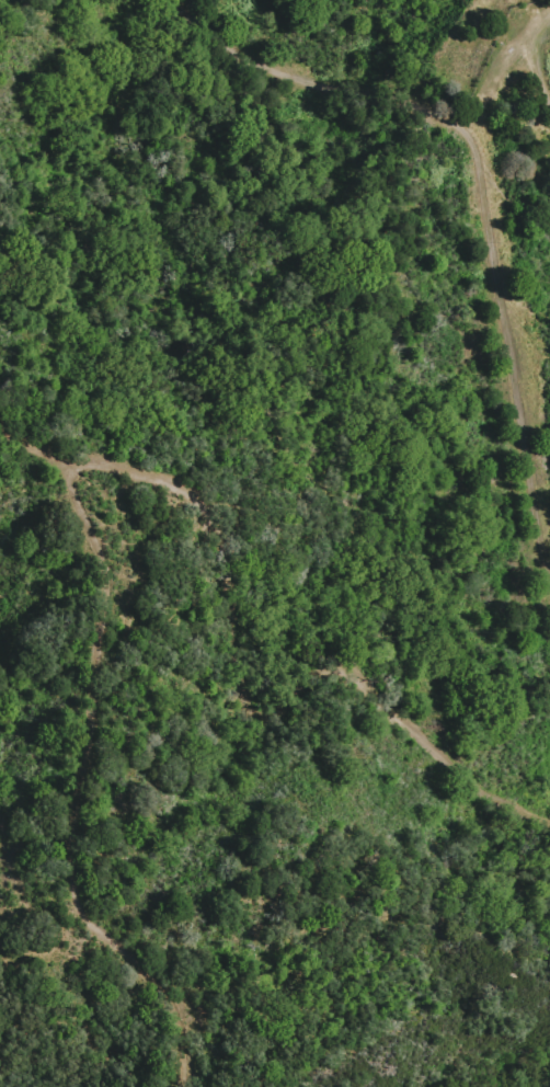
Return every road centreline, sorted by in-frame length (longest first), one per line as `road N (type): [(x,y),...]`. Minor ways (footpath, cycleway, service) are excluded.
road 1 (track): [(549,579),(502,313),(480,116),(305,75),(193,24),(171,0)]
road 2 (track): [(549,826),(475,785),(404,722),(308,676),(254,631),(239,560),(188,491),(145,472),(60,468),(0,427)]
road 3 (track): [(60,468),(98,560),(84,756),(67,861),(75,912),(168,1014),(180,1052),(173,1086)]
road 4 (residential): [(494,0),(459,48),(444,108)]

